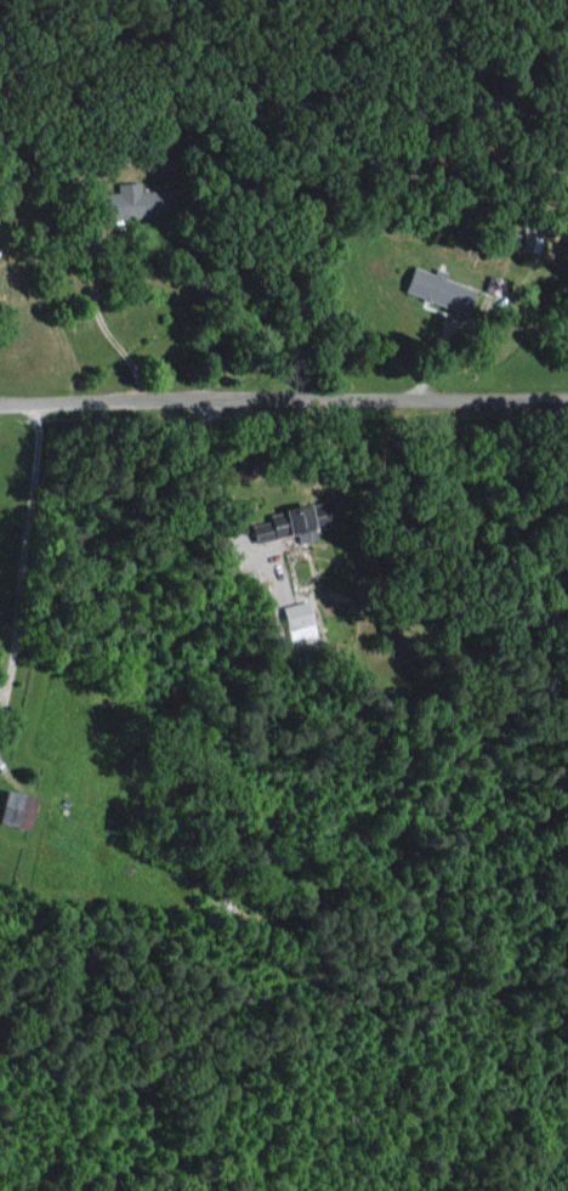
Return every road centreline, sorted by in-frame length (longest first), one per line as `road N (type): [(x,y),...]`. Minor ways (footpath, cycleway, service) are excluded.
road 1 (residential): [(0,403),(567,398)]

